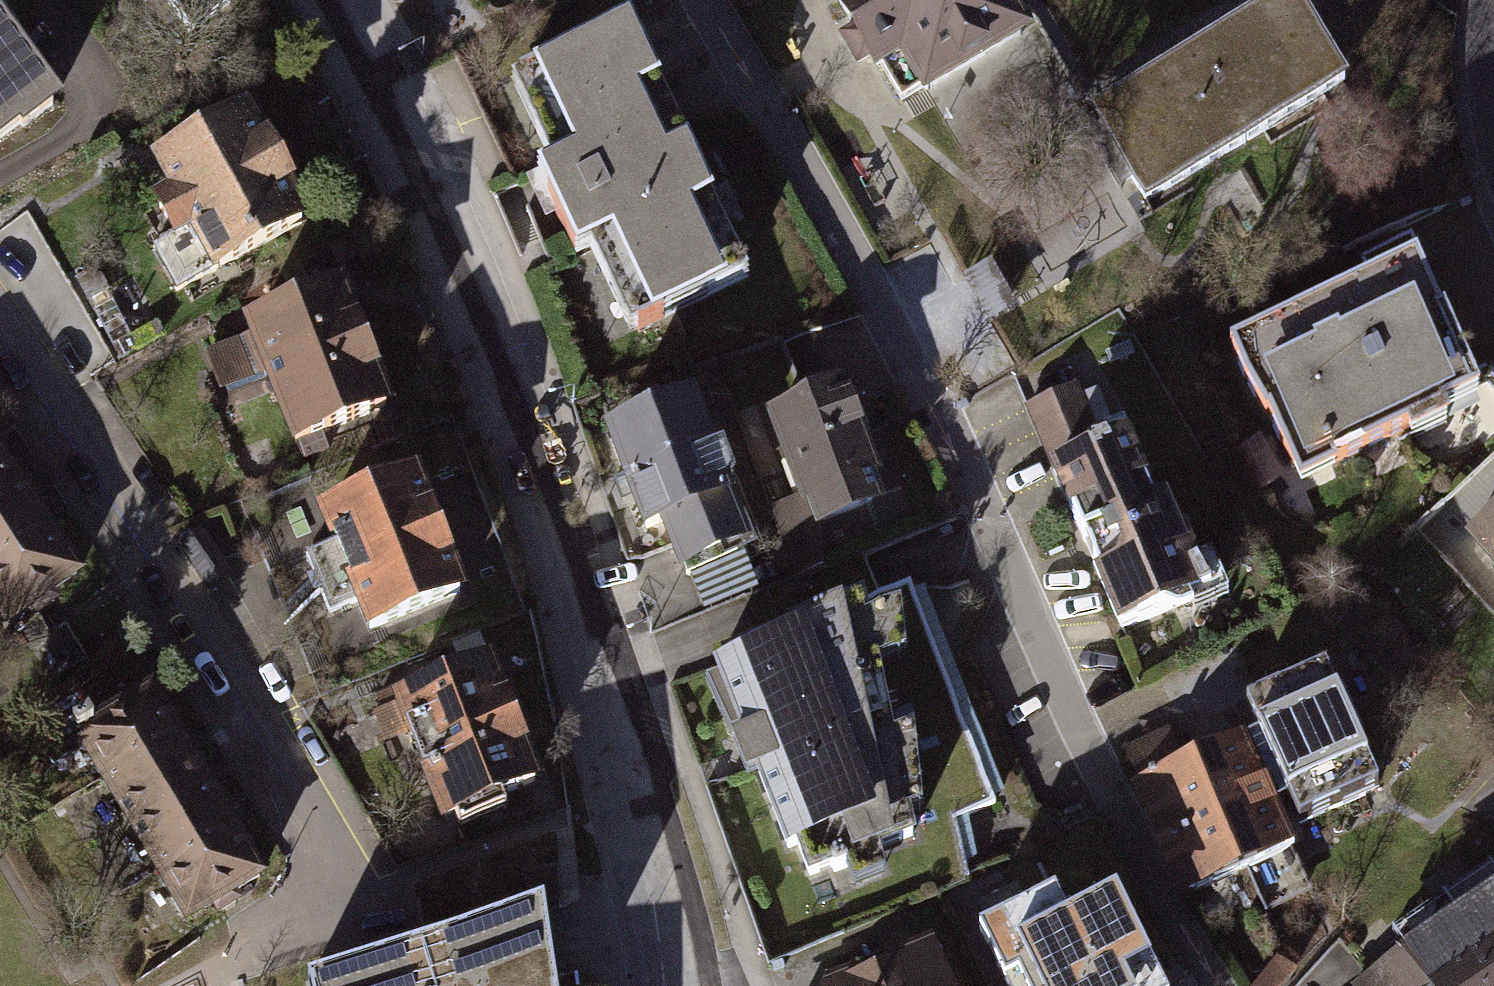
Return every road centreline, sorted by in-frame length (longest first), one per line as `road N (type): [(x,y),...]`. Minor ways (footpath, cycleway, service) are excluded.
road 1 (residential): [(703,0),(971,478),(1117,798),(1218,985)]
road 2 (secondary): [(320,0),(465,288),(603,693),(669,978)]
road 3 (residential): [(0,332),(245,698),(358,898)]

